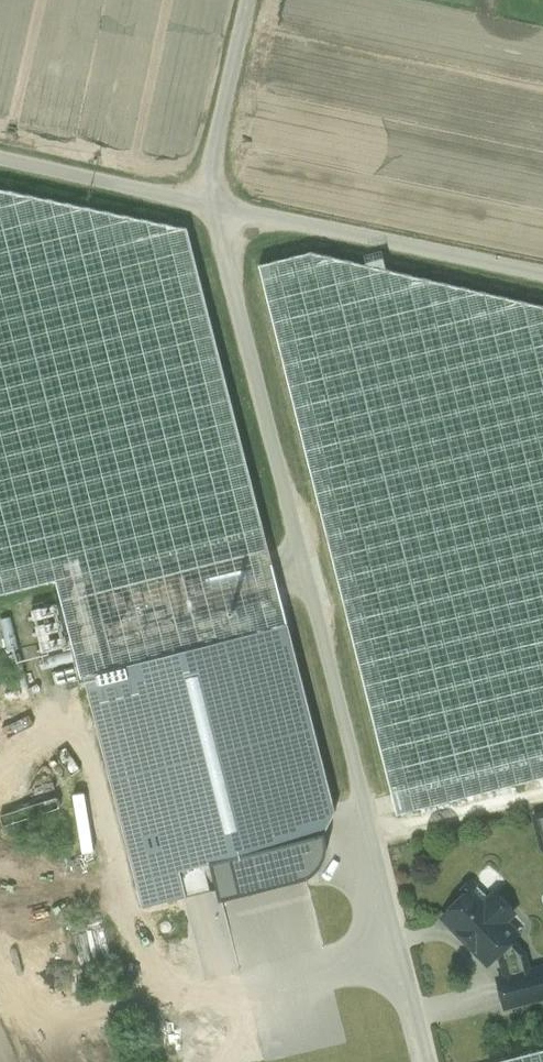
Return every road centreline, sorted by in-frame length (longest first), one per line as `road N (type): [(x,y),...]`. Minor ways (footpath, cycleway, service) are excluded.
road 1 (unclassified): [(214,209),(430,1061)]
road 2 (unclassified): [(542,274),(214,209)]
road 3 (unclassified): [(214,209),(0,160)]
road 4 (track): [(214,209),(213,170),(252,0)]

